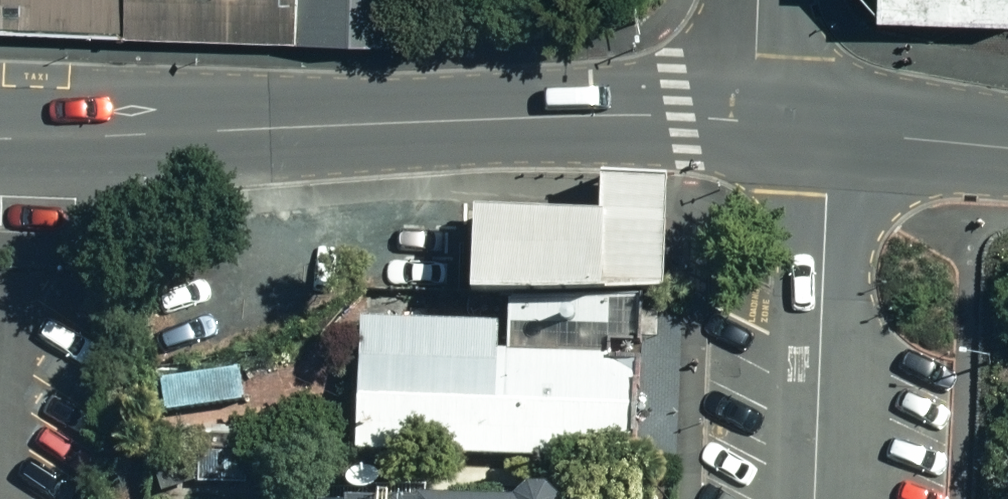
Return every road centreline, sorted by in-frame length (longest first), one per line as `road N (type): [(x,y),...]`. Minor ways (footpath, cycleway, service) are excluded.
road 1 (tertiary): [(0,138),(560,119),(788,130)]
road 2 (residential): [(788,130),(820,216),(815,498)]
road 3 (tertiary): [(788,130),(1007,147)]
road 4 (unclassified): [(758,0),(764,56),(788,130)]

